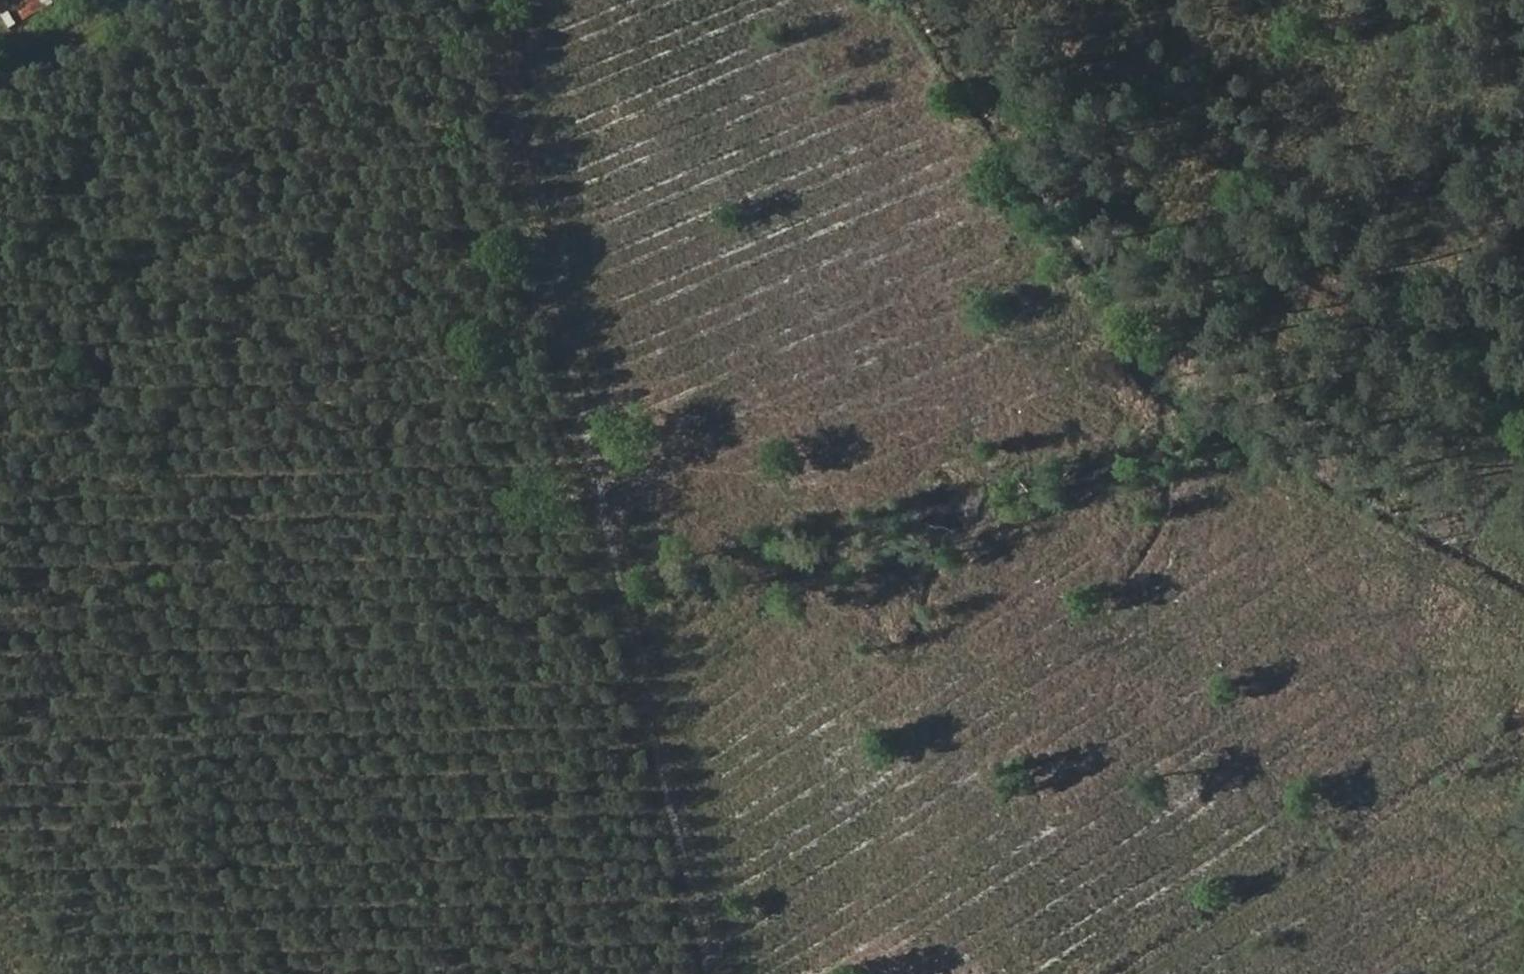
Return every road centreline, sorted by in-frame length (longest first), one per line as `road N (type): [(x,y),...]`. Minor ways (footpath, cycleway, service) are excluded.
road 1 (track): [(489,0),(715,973)]
road 2 (track): [(151,0),(0,90)]

